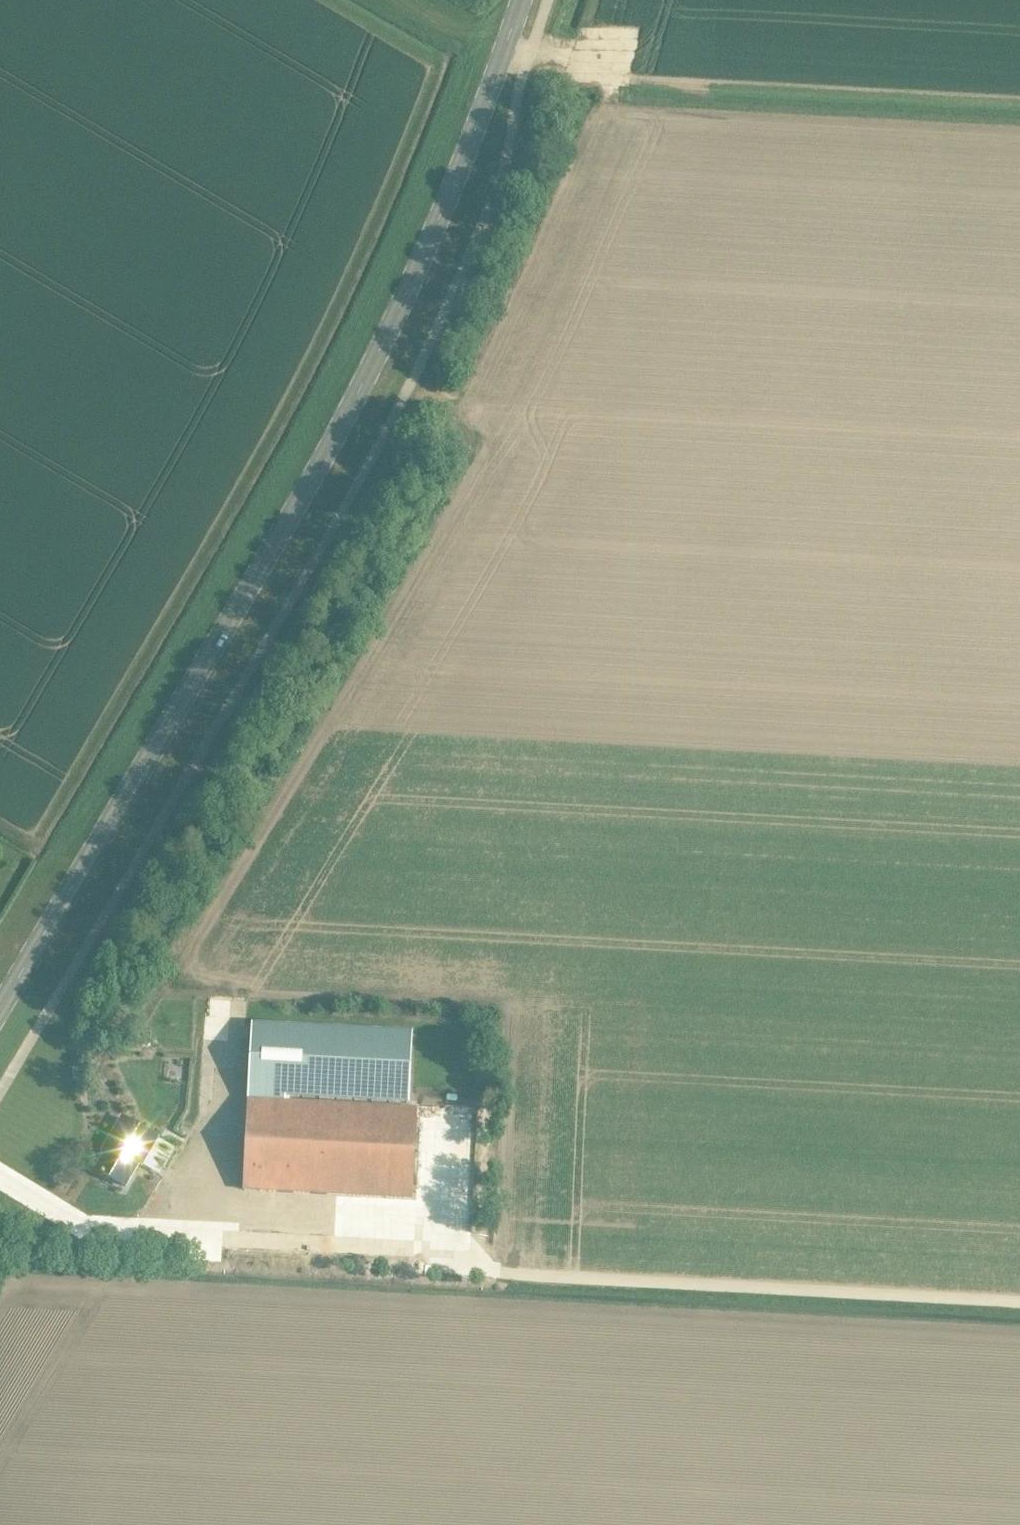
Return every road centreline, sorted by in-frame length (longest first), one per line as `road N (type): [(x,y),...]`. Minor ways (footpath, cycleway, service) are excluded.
road 1 (tertiary): [(0,1024),(91,875),(343,414),(453,179),(514,0)]

